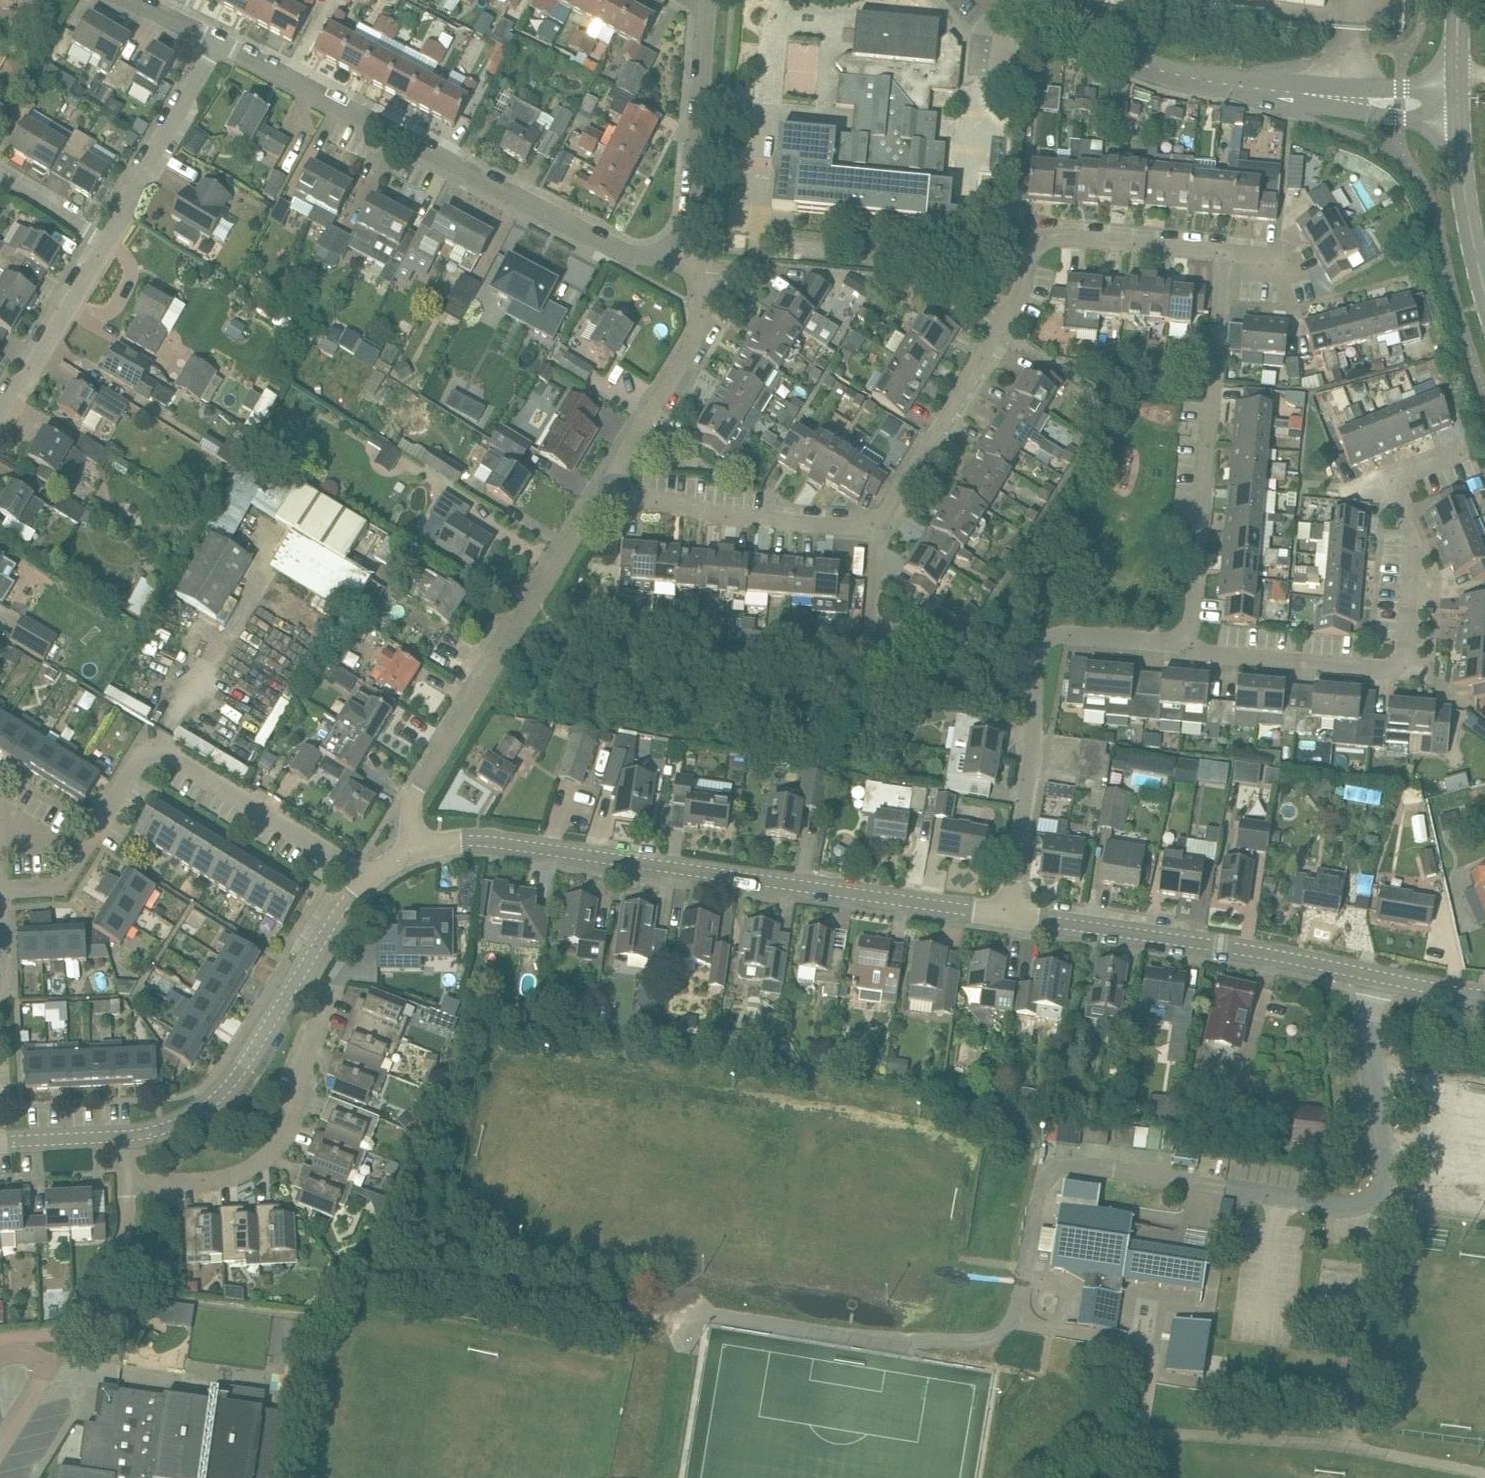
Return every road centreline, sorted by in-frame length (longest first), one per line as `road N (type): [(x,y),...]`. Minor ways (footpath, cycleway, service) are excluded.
road 1 (unclassified): [(1010,916),(485,841),(416,850)]
road 2 (residential): [(1223,249),(1067,236),(1038,246),(1009,315),(877,526)]
road 3 (residential): [(675,255),(630,255),(219,41)]
road 4 (residential): [(1183,636),(1208,653),(1391,669),(1406,657),(1414,540),(1389,481),(1466,448)]
road 5 (residential): [(0,889),(62,887),(134,760),(151,753),(173,756),(369,876)]
road 6 (unclassified): [(1458,107),(1193,81),(1100,47),(1038,0)]
road 7 (residential): [(416,850),(411,804),(606,483)]
road 8 (residential): [(1010,916),(1031,757),(1033,658),(1047,640),(1063,635),(1183,636)]
road 9 (residential): [(1183,636),(1193,617),(1223,249)]
road 10 (residential): [(1227,1186),(1344,1206),(1381,1186),(1387,1157),(1366,973)]
road 11 (unclassified): [(1366,973),(1010,916)]
road 12 (residential): [(129,1184),(221,1178),(277,1148),(330,999),(296,981)]
road 13 (residential): [(877,526),(736,518),(631,498),(606,483)]
road 14 (residential): [(606,483),(694,345),(705,313),(706,284),(675,255)]
road 15 (residential): [(675,255),(692,235),(705,0)]
road 16 (unclassified): [(126,1134),(175,1125),(211,1103),(296,981)]
road 17 (residential): [(107,243),(219,41)]
road 18 (residential): [(0,425),(107,243)]
road 19 (tertiary): [(1484,279),(1461,174),(1458,107)]
road 20 (residential): [(88,1306),(121,1245),(129,1184)]
road 21 (residential): [(877,526),(867,655)]
road 22 (unclassified): [(296,981),(345,899),(369,876)]
road 23 (residential): [(107,243),(0,172)]
road 24 (unclassified): [(126,1134),(0,1141)]
road 25 (unclassified): [(1484,998),(1366,973)]

